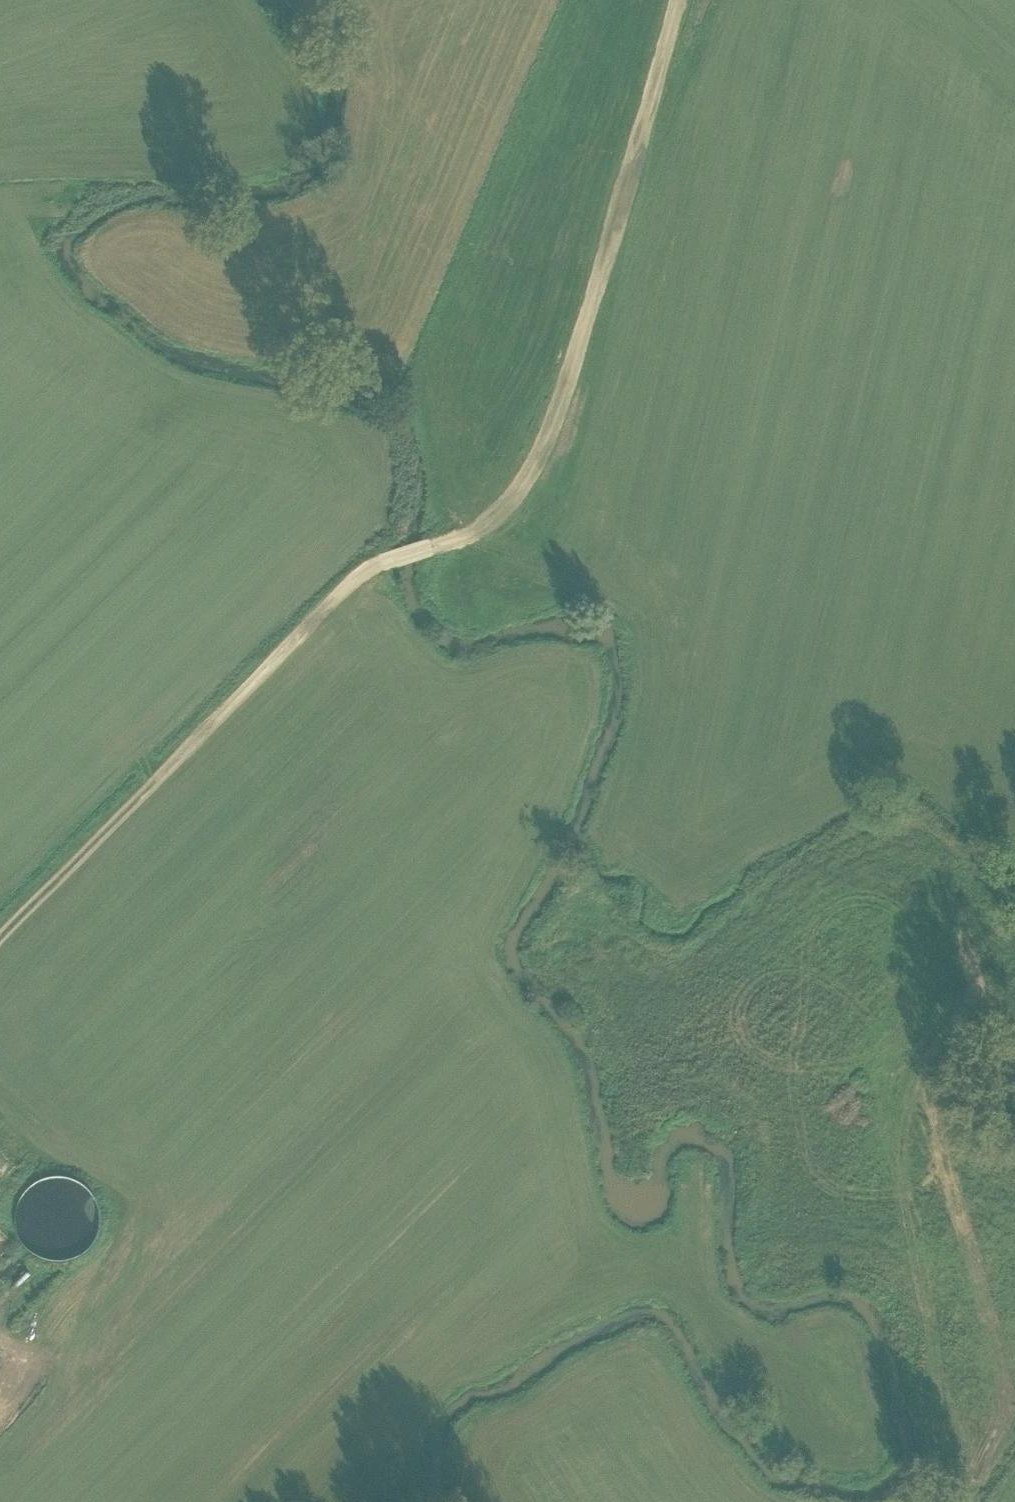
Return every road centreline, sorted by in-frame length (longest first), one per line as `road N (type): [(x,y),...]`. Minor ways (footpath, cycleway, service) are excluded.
road 1 (track): [(0,940),(370,570),(472,531),(508,499),(558,408),(681,0)]

